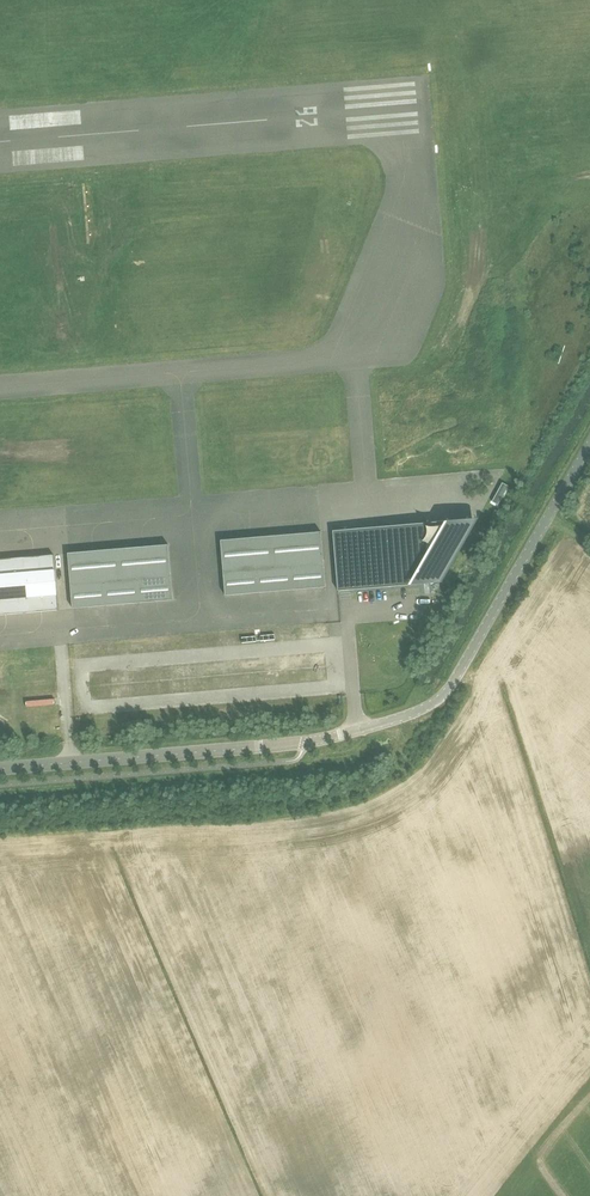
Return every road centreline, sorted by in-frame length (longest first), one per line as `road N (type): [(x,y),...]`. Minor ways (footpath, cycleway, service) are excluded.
road 1 (tertiary): [(0,769),(306,743),(419,711),(453,681),(589,445)]

